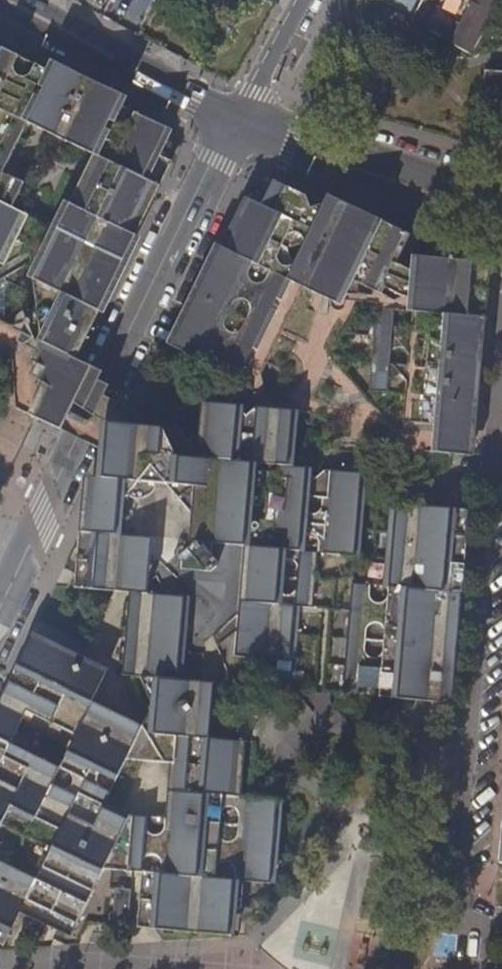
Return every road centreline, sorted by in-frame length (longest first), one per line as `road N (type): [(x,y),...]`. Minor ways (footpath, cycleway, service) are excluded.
road 1 (residential): [(242,119),(0,635)]
road 2 (secondary): [(242,119),(8,0)]
road 3 (residential): [(351,154),(434,0)]
road 4 (secondary): [(501,197),(351,154)]
road 5 (residential): [(242,119),(305,0)]

